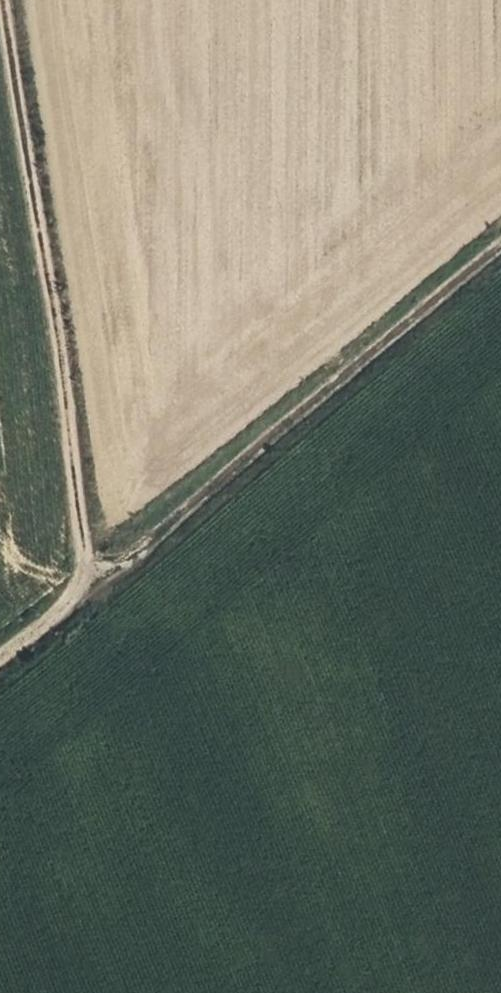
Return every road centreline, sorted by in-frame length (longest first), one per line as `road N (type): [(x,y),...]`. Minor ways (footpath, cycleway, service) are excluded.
road 1 (track): [(15,0),(93,583)]
road 2 (track): [(500,251),(93,583)]
road 3 (track): [(93,583),(0,660)]

